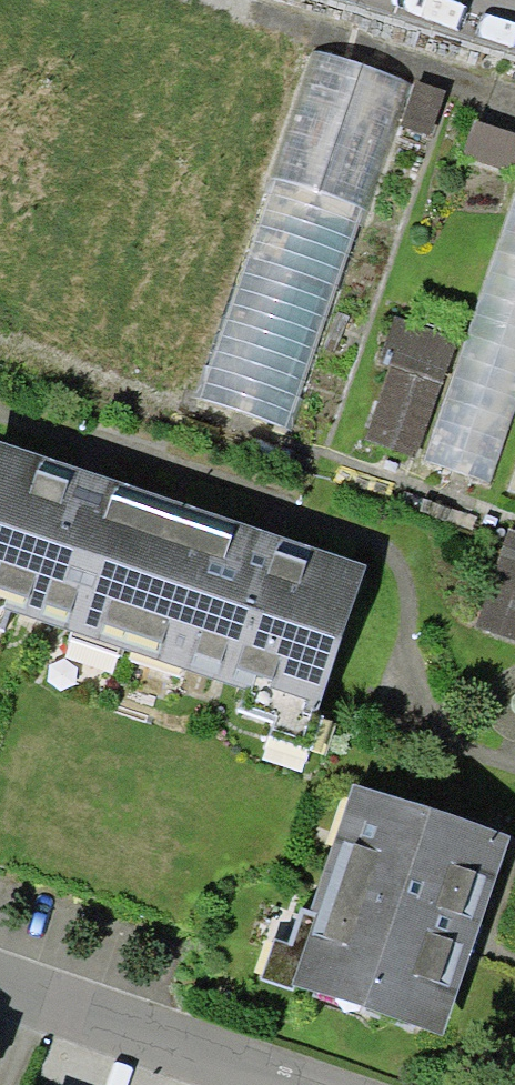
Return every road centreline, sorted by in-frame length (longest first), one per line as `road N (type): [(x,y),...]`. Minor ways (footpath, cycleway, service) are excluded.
road 1 (residential): [(0,985),(291,1084)]

